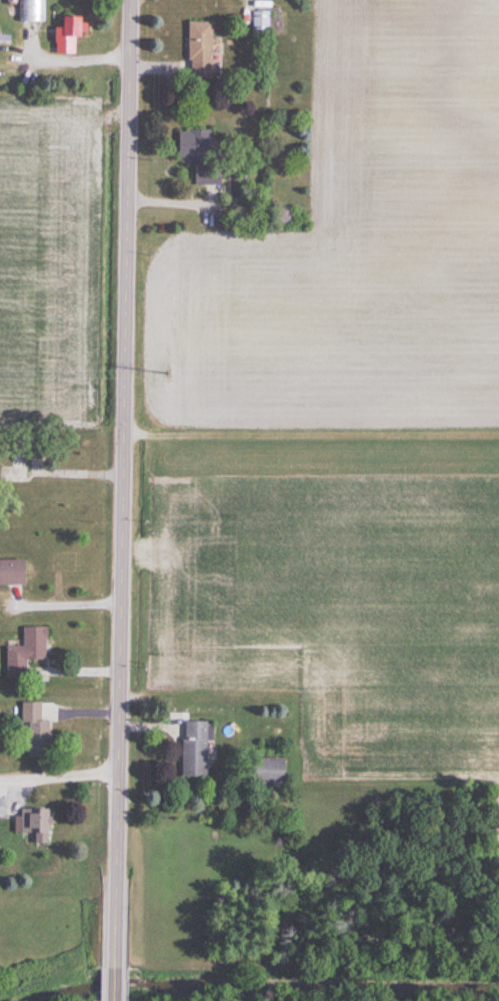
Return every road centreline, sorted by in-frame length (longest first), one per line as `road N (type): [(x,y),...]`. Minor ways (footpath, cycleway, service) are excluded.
road 1 (tertiary): [(117,1000),(135,0)]
road 2 (residential): [(123,773),(0,780)]

